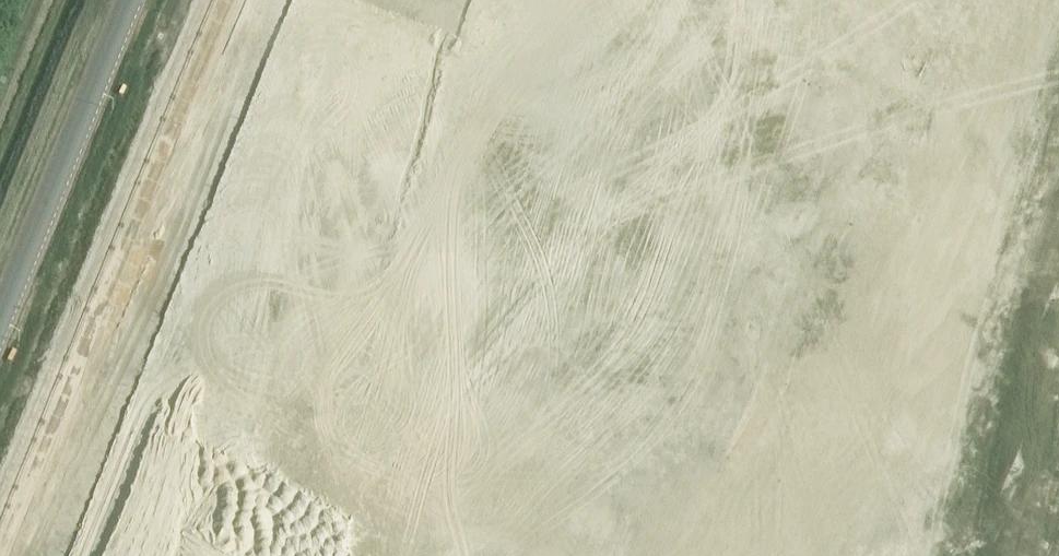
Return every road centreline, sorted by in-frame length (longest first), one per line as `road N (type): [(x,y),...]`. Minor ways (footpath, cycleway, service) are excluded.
road 1 (track): [(182,555),(266,0)]
road 2 (tertiary): [(0,303),(126,0)]

